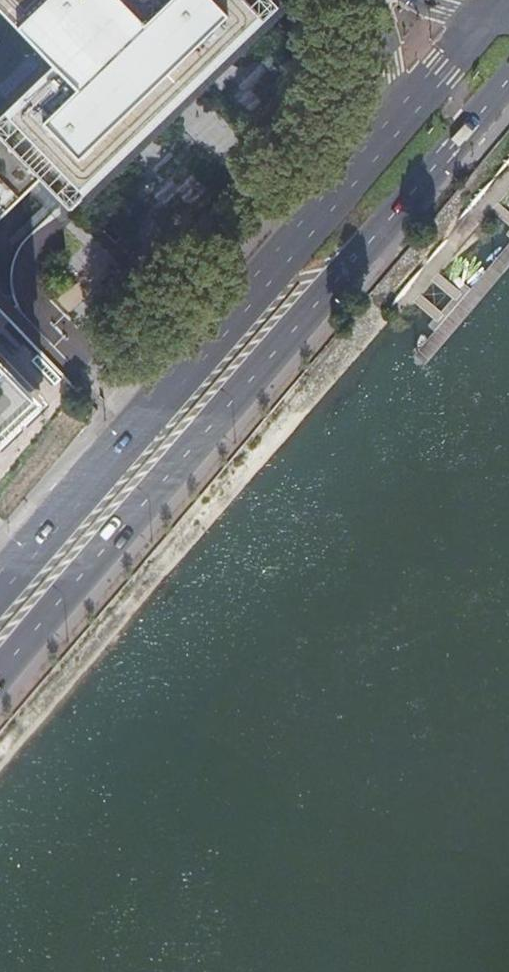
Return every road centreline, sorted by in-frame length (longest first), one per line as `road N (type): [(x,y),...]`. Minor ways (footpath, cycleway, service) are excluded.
road 1 (primary): [(0,675),(508,71)]
road 2 (primary): [(389,125),(0,579)]
road 3 (primary): [(489,19),(420,103),(389,125)]
road 4 (residential): [(365,0),(378,34),(389,125)]

